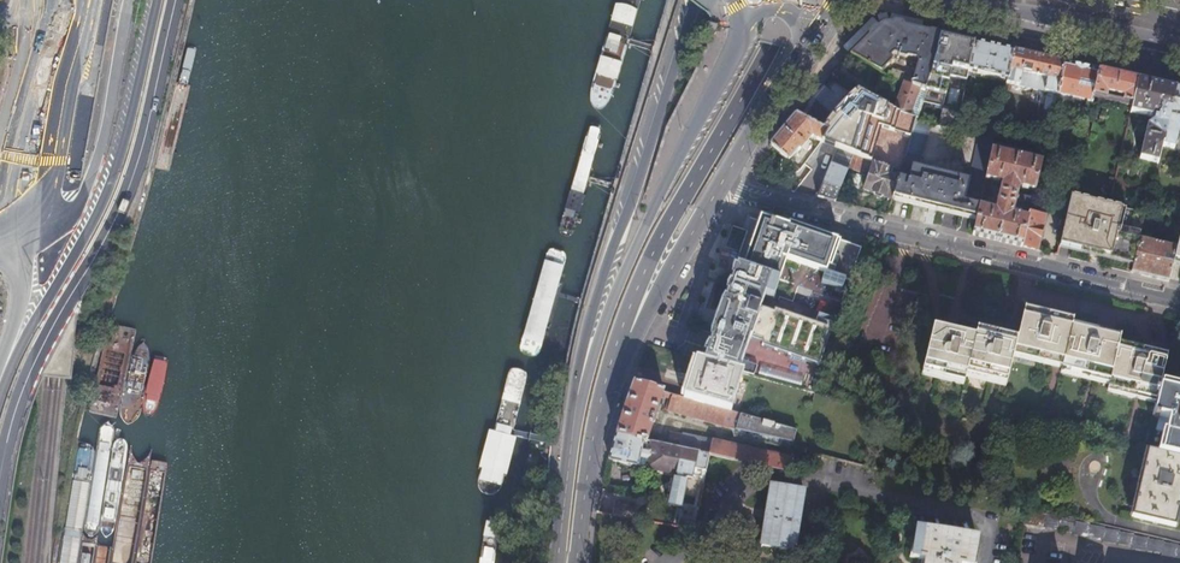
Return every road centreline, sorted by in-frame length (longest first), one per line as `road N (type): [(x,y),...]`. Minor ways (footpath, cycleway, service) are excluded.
road 1 (primary): [(0,491),(14,422),(42,351),(136,175),(176,0)]
road 2 (residential): [(1179,302),(739,195),(726,175)]
road 3 (primary): [(598,417),(656,246),(771,44),(786,0)]
road 4 (primary): [(693,0),(587,332),(573,424)]
road 5 (primary): [(157,0),(118,169),(0,395)]
road 6 (primary): [(744,34),(640,238),(573,424)]
road 7 (primary): [(598,417),(726,175)]
road 8 (primary): [(27,234),(84,197),(129,0)]
road 9 (primary): [(935,0),(1179,56)]
road 10 (primary): [(27,234),(53,200),(64,166),(98,0)]
road 11 (motorway): [(72,0),(50,162),(27,234)]
road 12 (primary): [(27,234),(23,294),(0,379)]
road 13 (primary): [(726,175),(801,48)]
road 14 (primary): [(577,562),(598,417)]
road 15 (unclassified): [(0,140),(28,51),(25,0)]
road 16 (primary): [(573,424),(557,562)]

